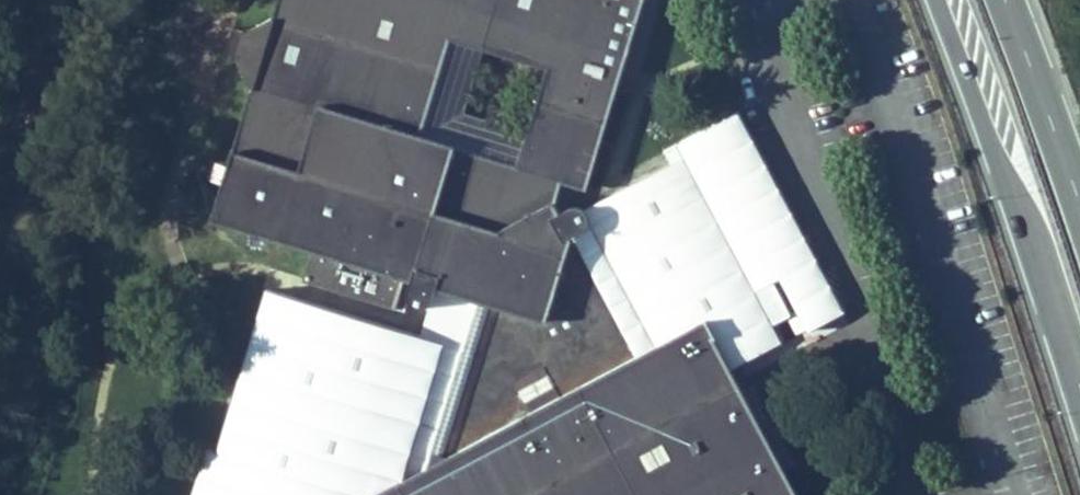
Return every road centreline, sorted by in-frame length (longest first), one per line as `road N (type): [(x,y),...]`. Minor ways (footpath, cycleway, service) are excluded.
road 1 (trunk): [(937,0),(1079,378)]
road 2 (trunk): [(1079,196),(1007,0)]

